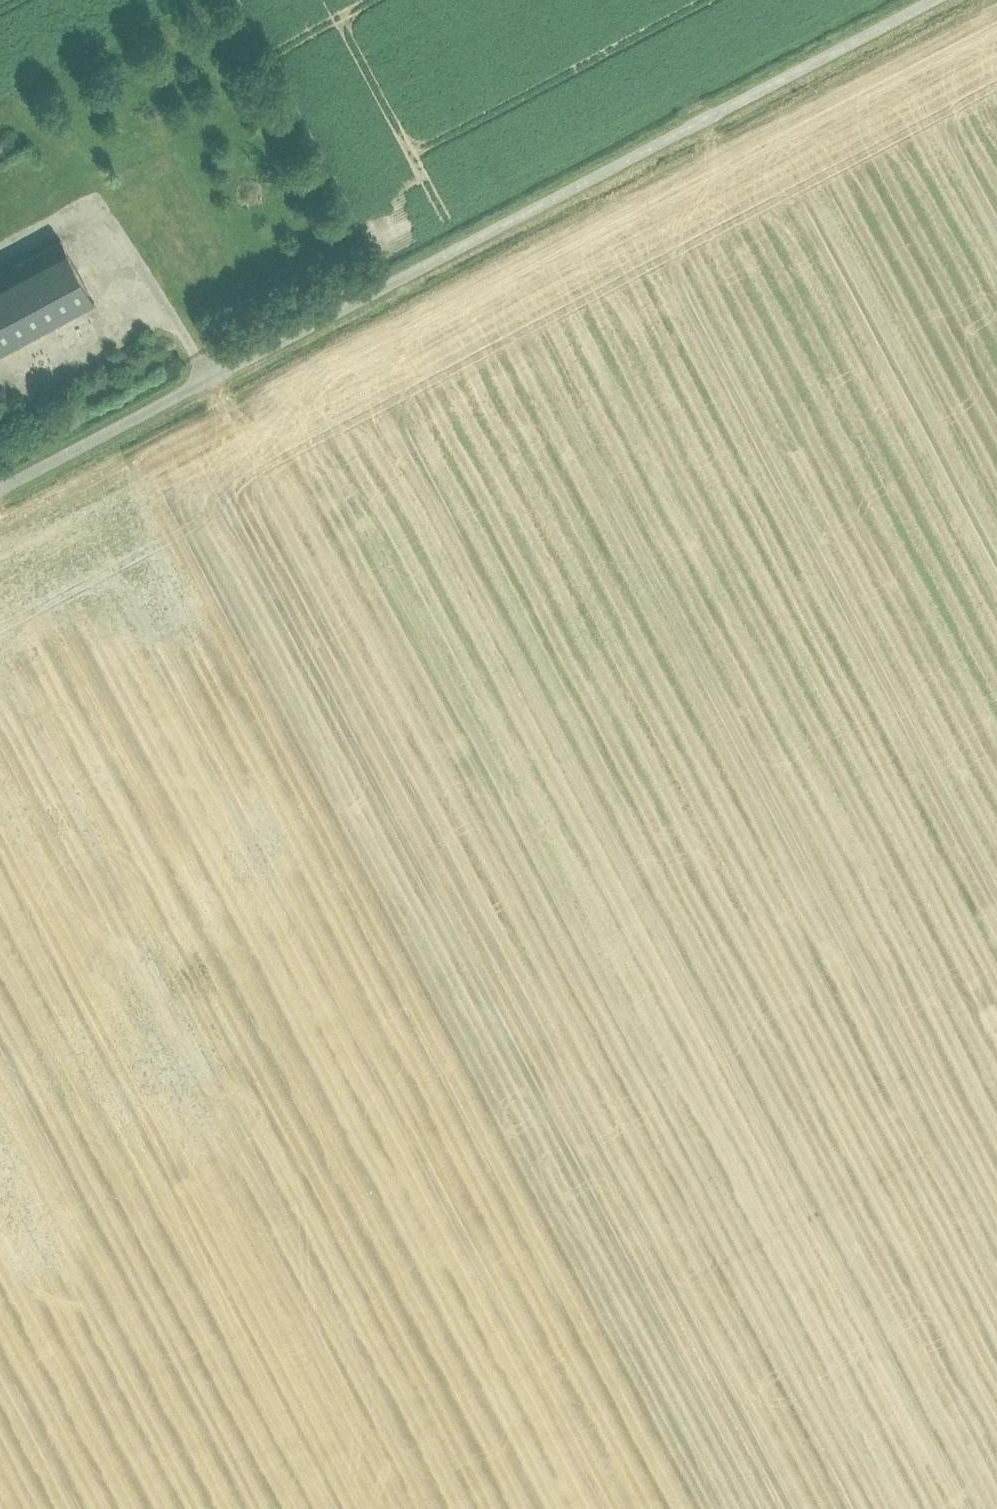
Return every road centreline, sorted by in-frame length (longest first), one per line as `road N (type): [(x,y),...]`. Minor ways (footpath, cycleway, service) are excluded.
road 1 (unclassified): [(0,485),(929,0)]

